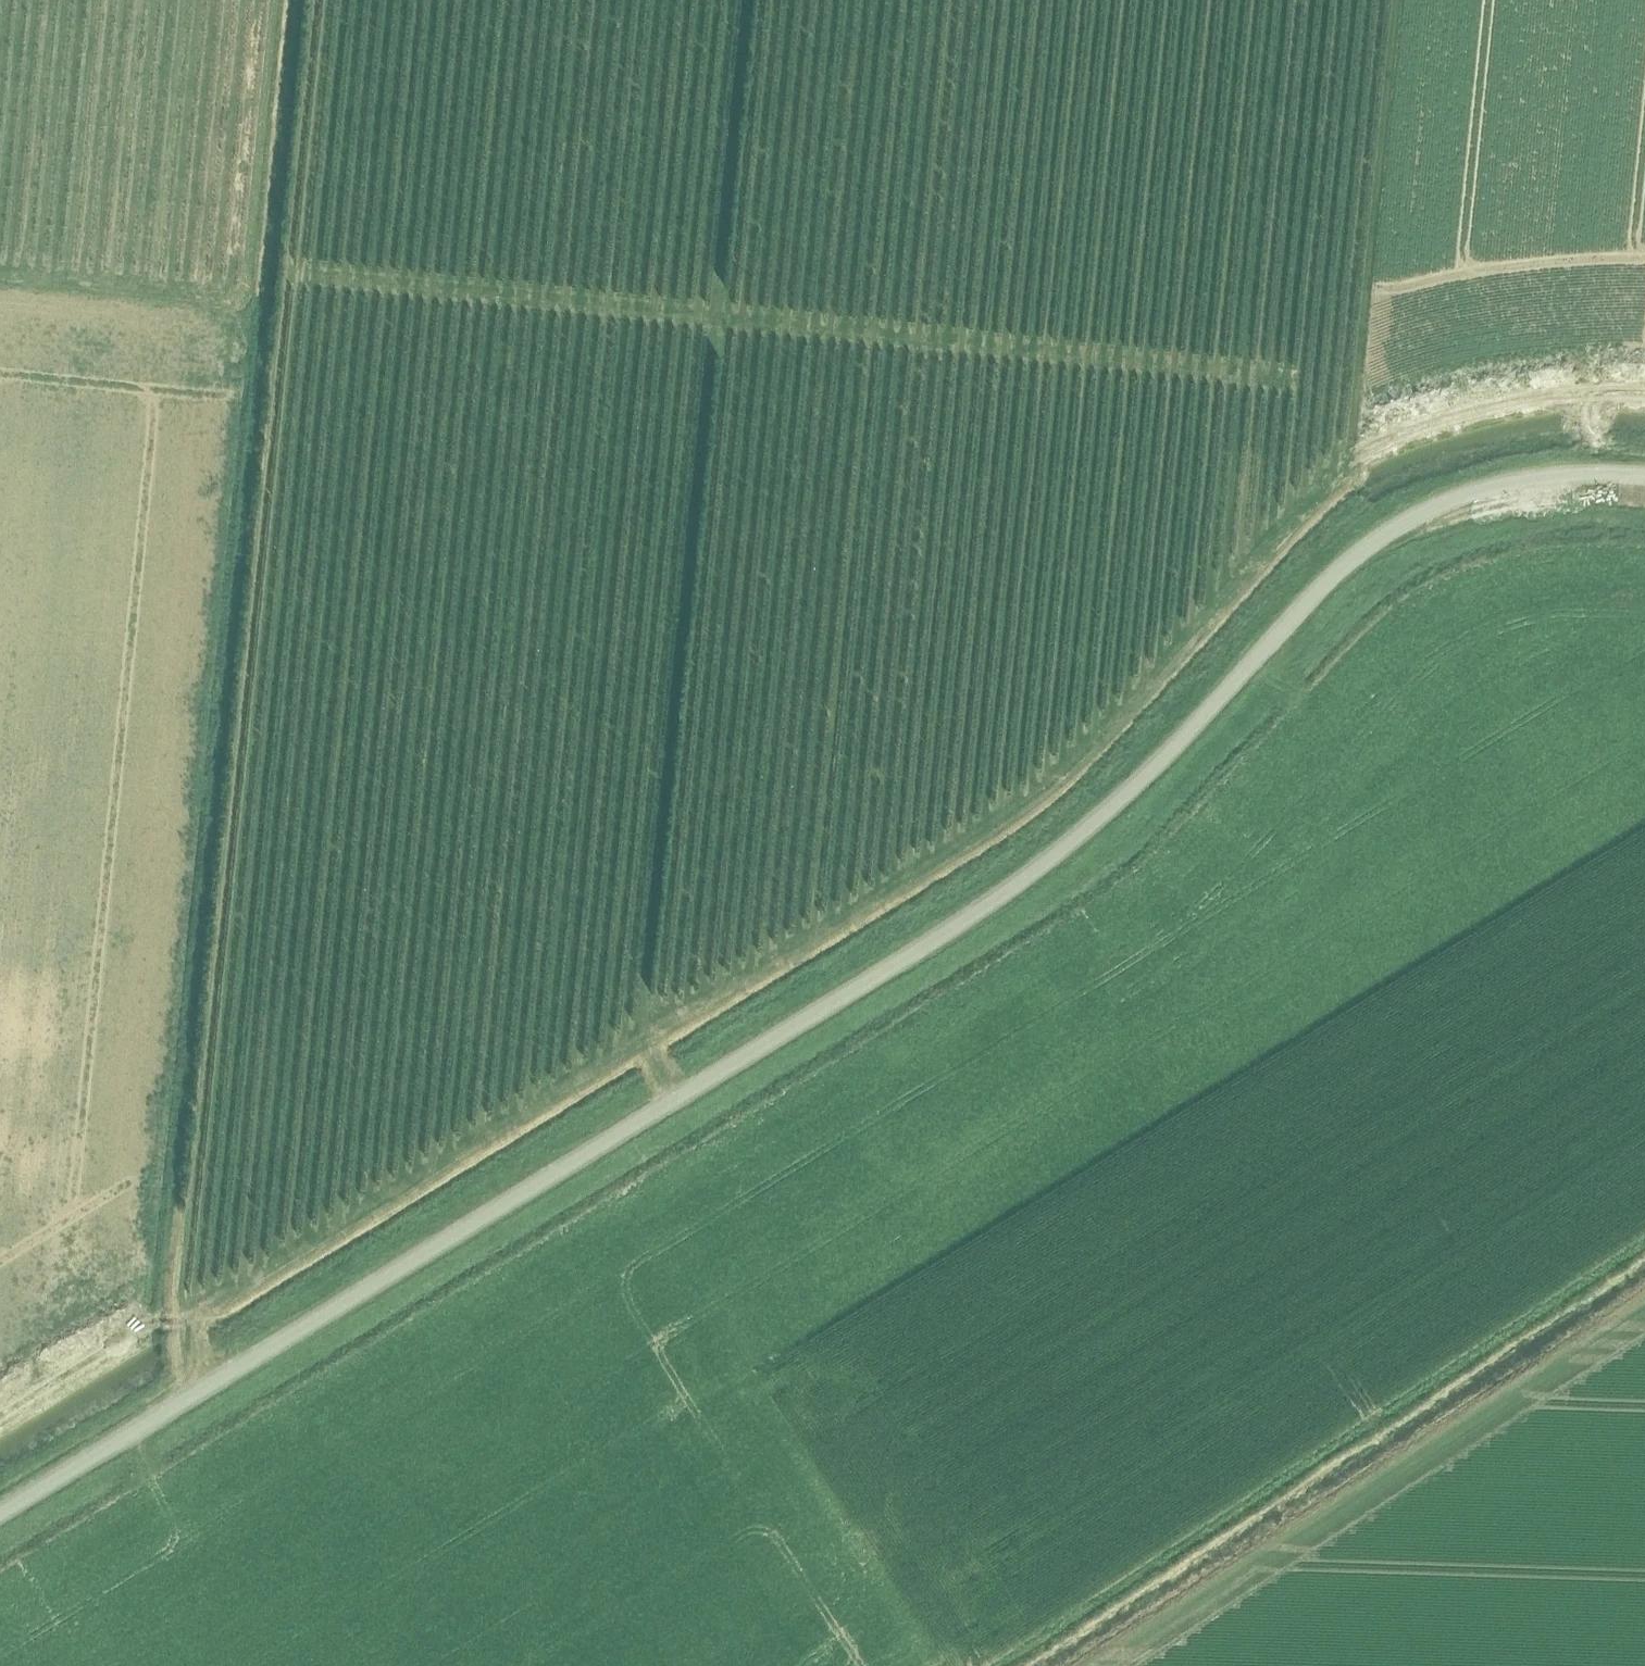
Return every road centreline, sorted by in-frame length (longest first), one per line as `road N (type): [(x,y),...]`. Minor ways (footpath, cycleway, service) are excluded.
road 1 (unclassified): [(0,1514),(1023,881),(1158,763),(1348,563),(1398,526),(1518,482),(1644,474)]

